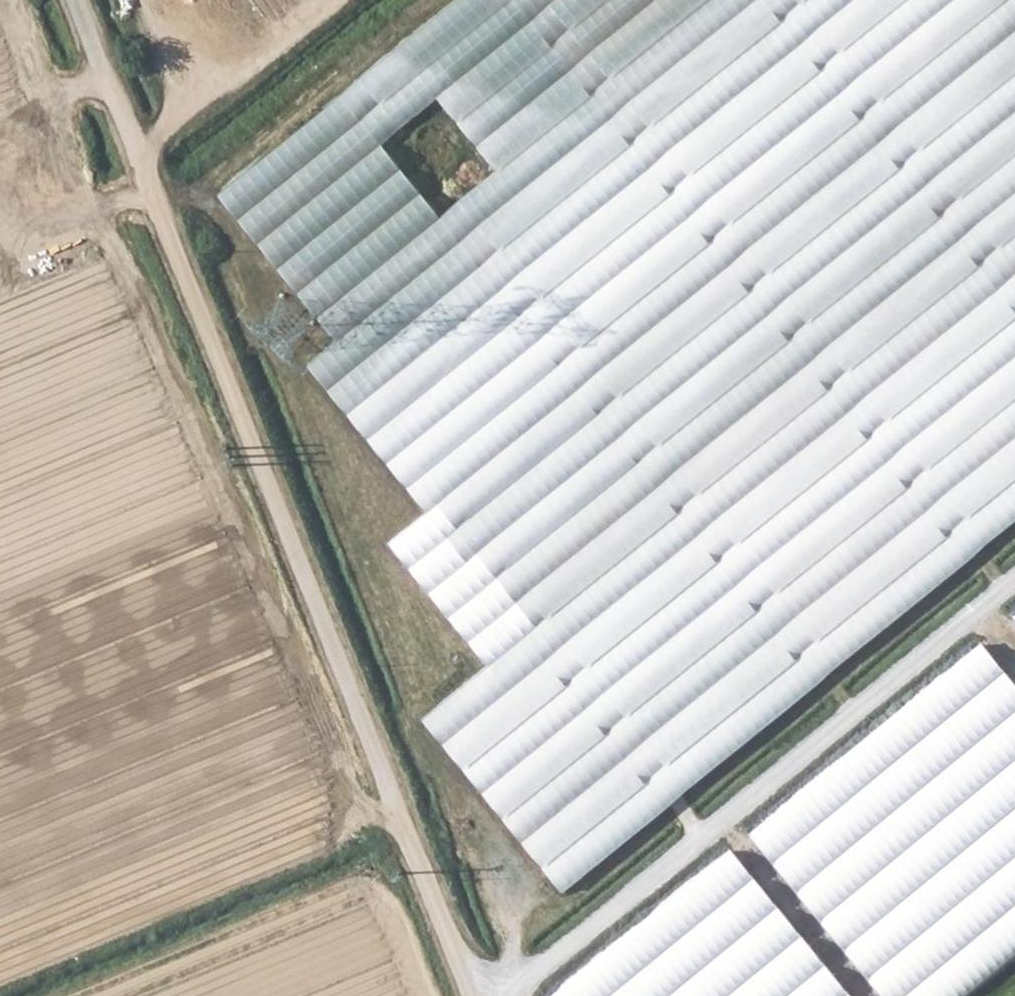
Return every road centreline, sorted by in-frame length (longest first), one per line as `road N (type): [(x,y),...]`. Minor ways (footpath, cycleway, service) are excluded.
road 1 (unclassified): [(474,995),(78,0)]
road 2 (track): [(1014,579),(587,932),(494,995)]

